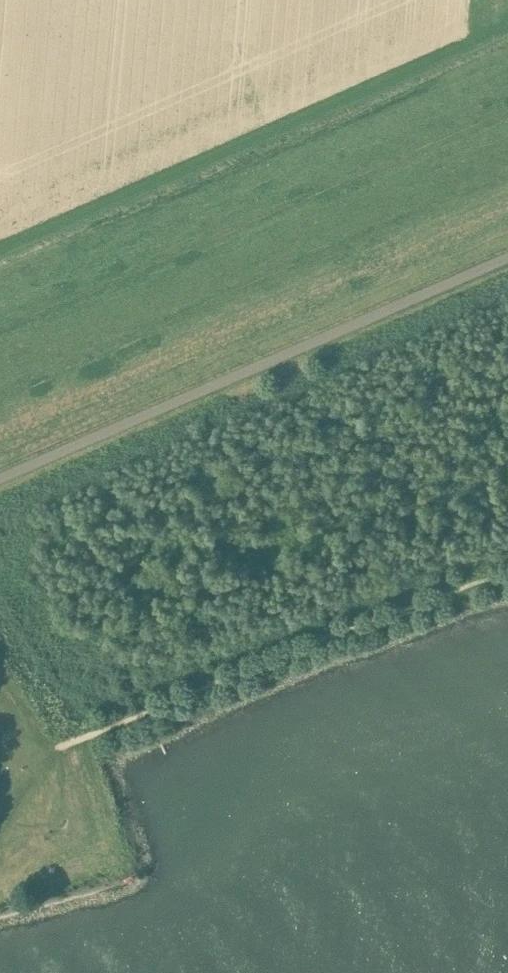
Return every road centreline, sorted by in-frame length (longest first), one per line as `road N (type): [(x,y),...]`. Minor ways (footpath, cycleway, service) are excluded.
road 1 (track): [(0,324),(507,109)]

